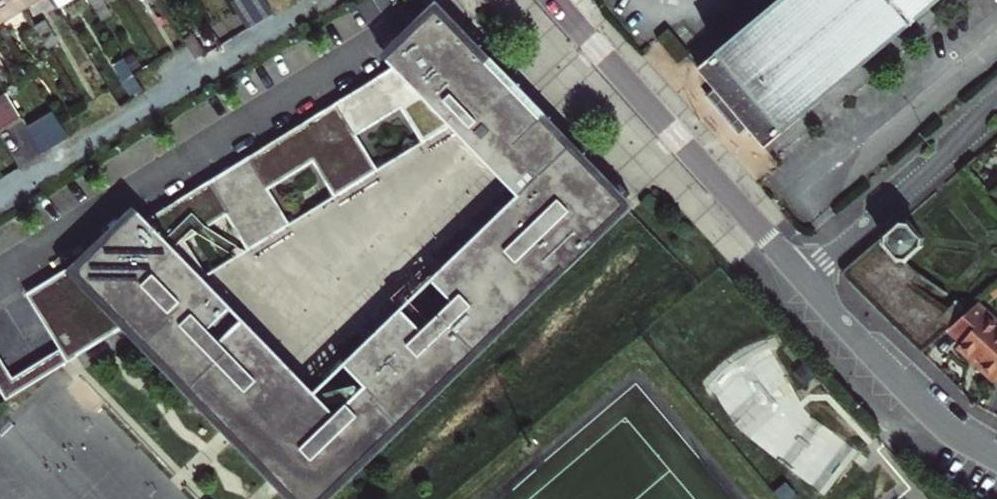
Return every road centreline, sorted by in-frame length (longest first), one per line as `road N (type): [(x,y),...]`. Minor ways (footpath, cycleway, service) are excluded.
road 1 (residential): [(0,271),(414,14)]
road 2 (residential): [(0,195),(320,0)]
road 3 (residential): [(554,0),(803,277)]
road 4 (residential): [(803,277),(930,413),(996,457)]
road 5 (residential): [(803,277),(996,108)]

